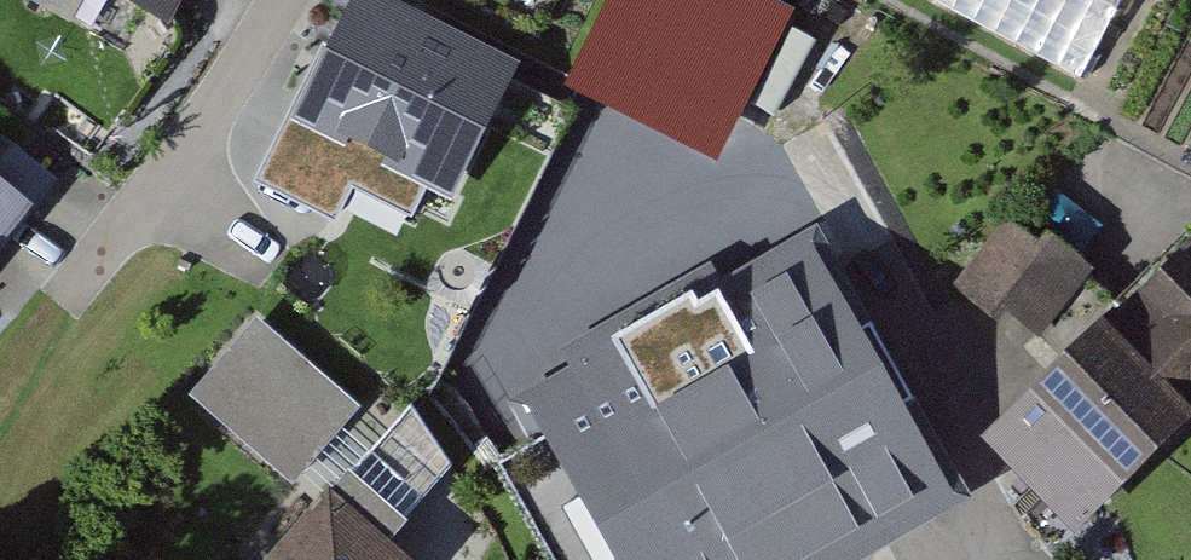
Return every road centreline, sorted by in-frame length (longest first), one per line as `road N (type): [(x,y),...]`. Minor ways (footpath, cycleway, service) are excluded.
road 1 (residential): [(290,0),(167,184)]
road 2 (residential): [(167,184),(68,294)]
road 3 (residential): [(167,184),(271,269)]

